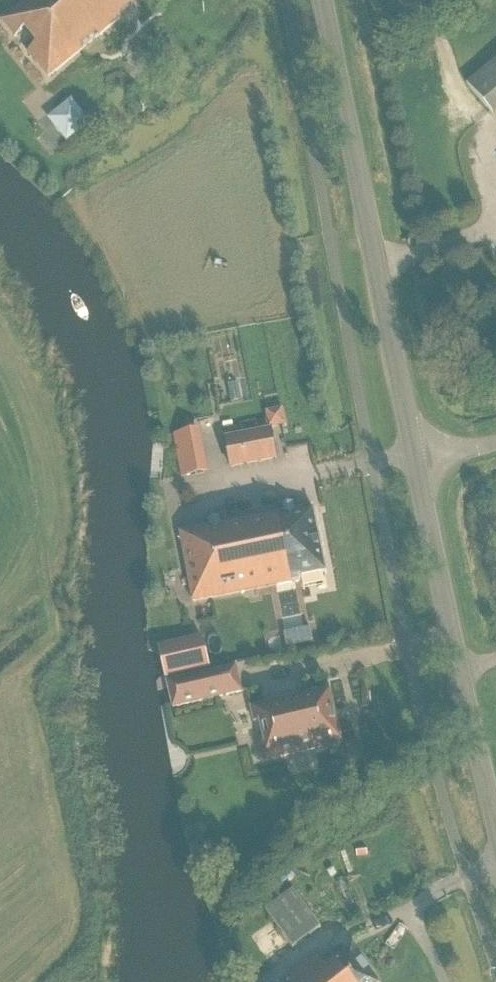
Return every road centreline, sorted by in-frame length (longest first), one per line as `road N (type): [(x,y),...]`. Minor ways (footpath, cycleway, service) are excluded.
road 1 (secondary): [(416,462),(323,0)]
road 2 (secondary): [(495,824),(416,462)]

